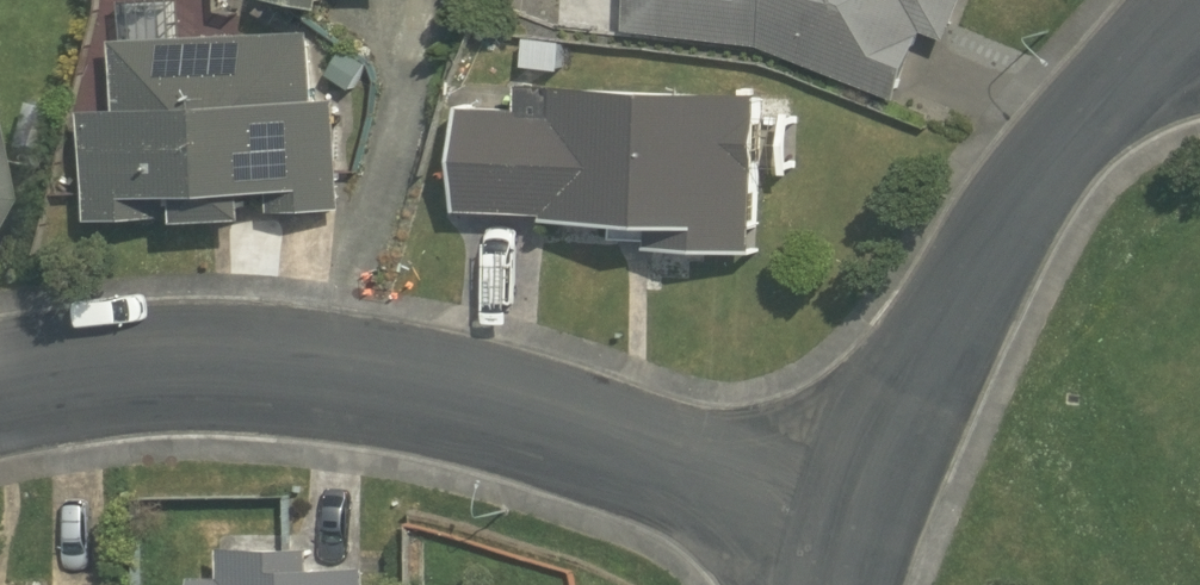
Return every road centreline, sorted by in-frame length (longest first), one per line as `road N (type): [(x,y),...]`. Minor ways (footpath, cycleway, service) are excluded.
road 1 (residential): [(893,537),(578,451),(332,403),(124,395),(0,409)]
road 2 (residential): [(893,537),(1102,134),(1199,54)]

